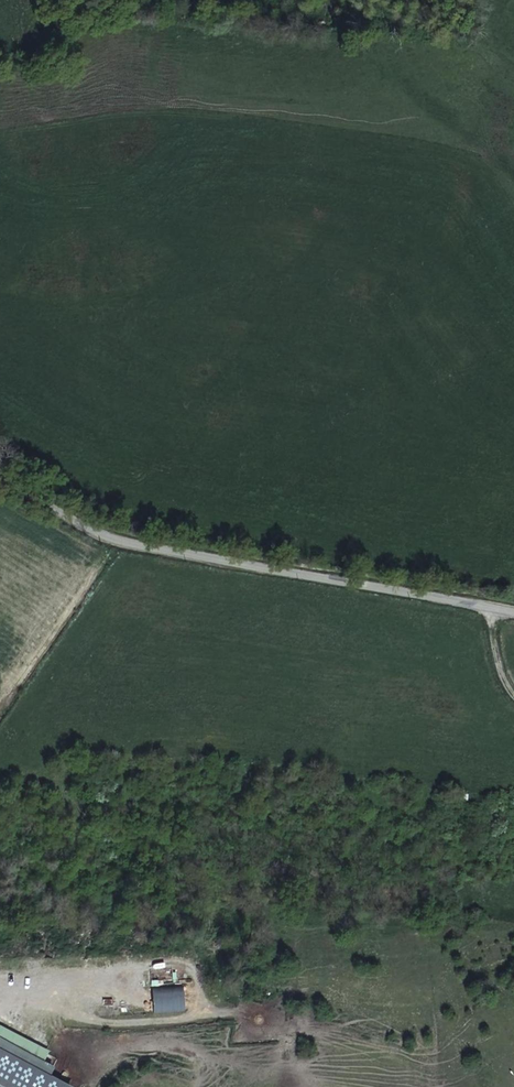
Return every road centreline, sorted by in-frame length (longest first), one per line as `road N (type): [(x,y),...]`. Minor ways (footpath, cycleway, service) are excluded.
road 1 (unclassified): [(513,604),(130,536),(0,465)]

